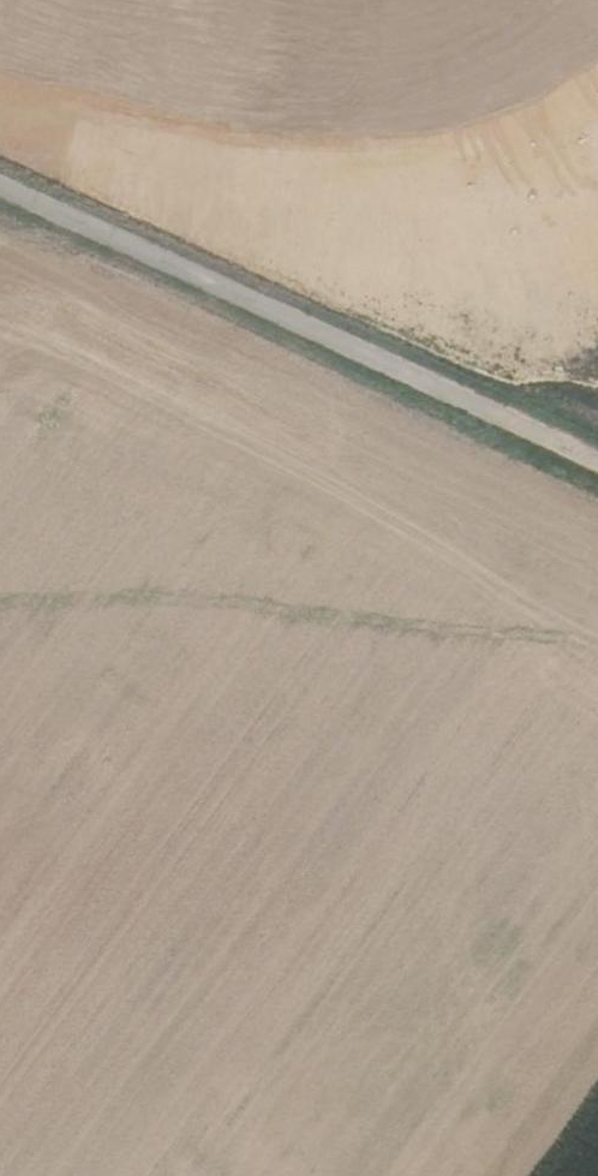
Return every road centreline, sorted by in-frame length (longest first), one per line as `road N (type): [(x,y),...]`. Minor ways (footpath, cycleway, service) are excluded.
road 1 (unclassified): [(0,184),(597,462)]

